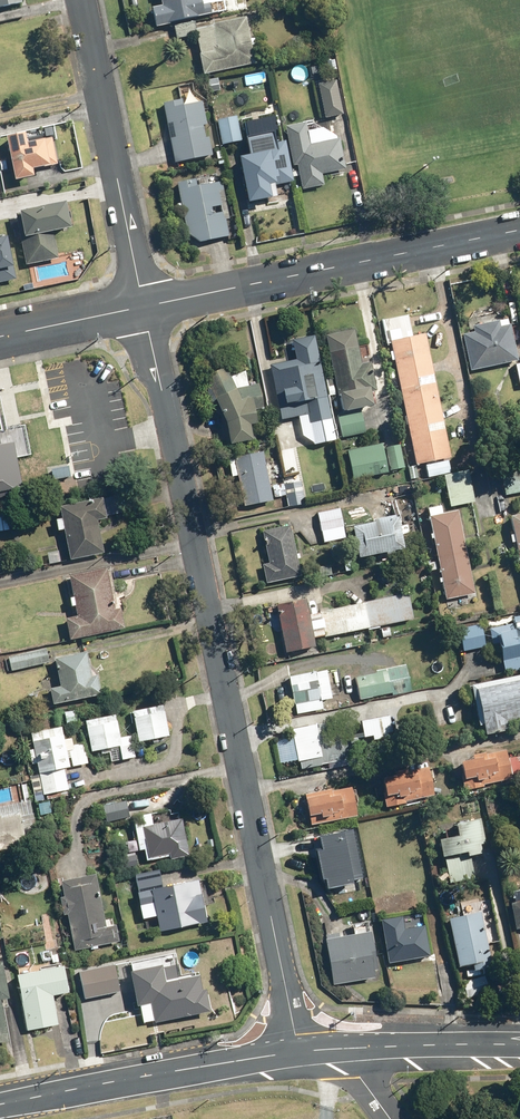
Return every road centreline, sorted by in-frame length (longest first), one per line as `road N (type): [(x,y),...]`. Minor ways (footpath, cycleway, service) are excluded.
road 1 (residential): [(144,307),(300,1050)]
road 2 (residential): [(144,307),(519,229)]
road 3 (residential): [(80,0),(144,307)]
road 4 (residential): [(0,1105),(300,1050)]
road 5 (residential): [(300,1050),(519,1044)]
road 6 (residential): [(0,337),(144,307)]

